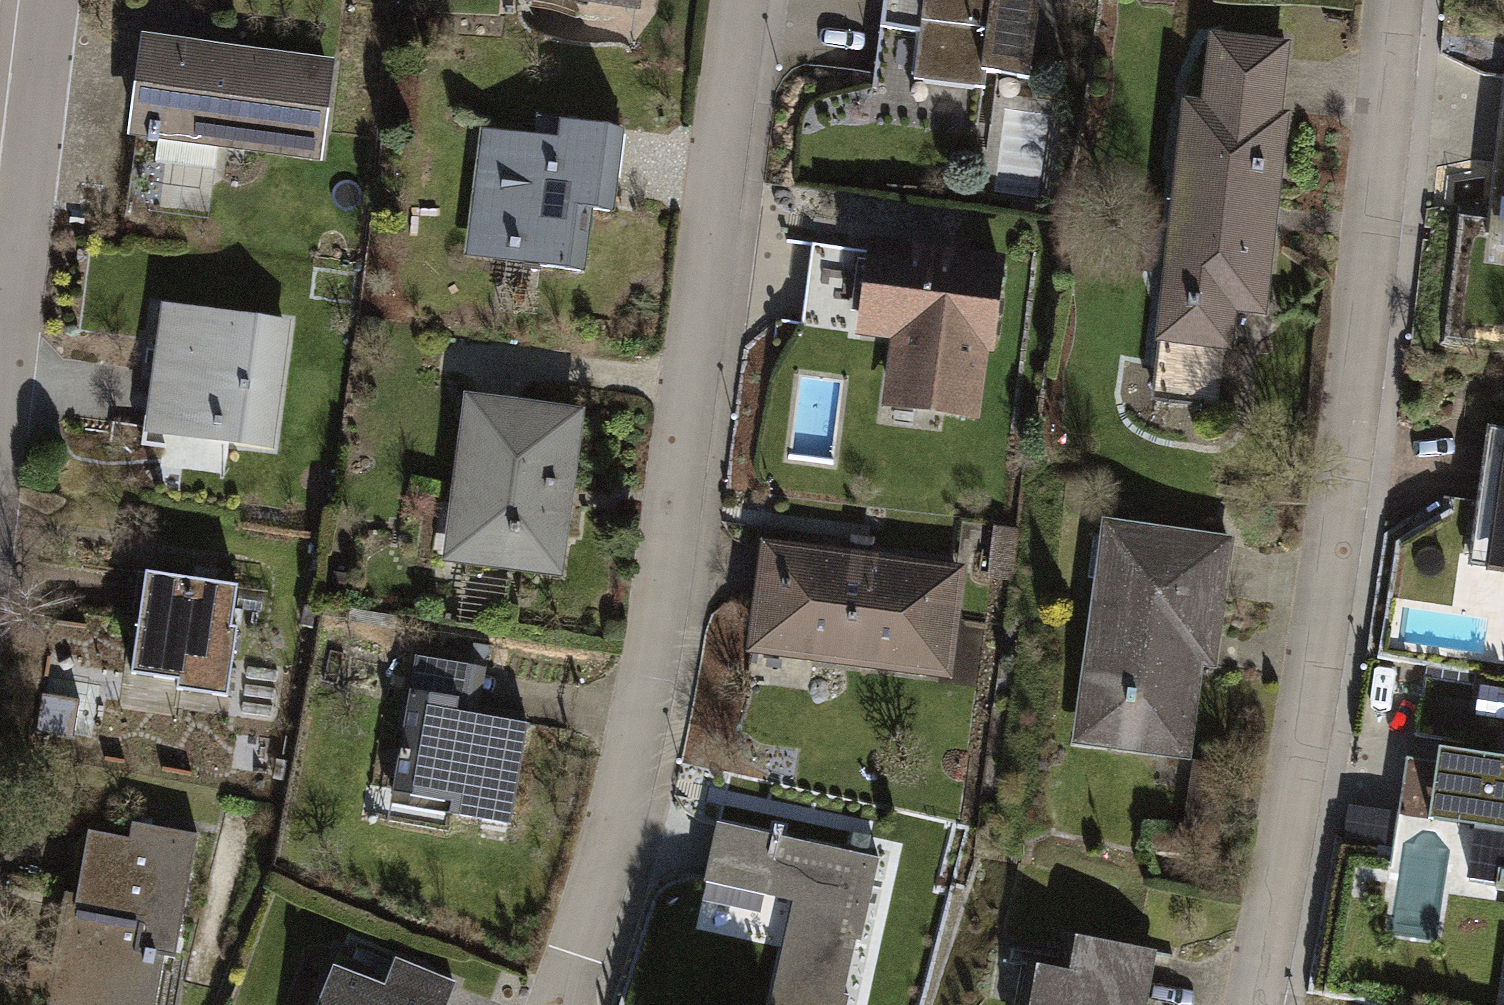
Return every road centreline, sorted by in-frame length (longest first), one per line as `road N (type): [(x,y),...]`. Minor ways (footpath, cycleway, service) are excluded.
road 1 (residential): [(747,0),(645,737),(621,836),(561,1004)]
road 2 (residential): [(1395,0),(1306,722),(1254,1004)]
road 3 (residential): [(0,424),(53,0)]

